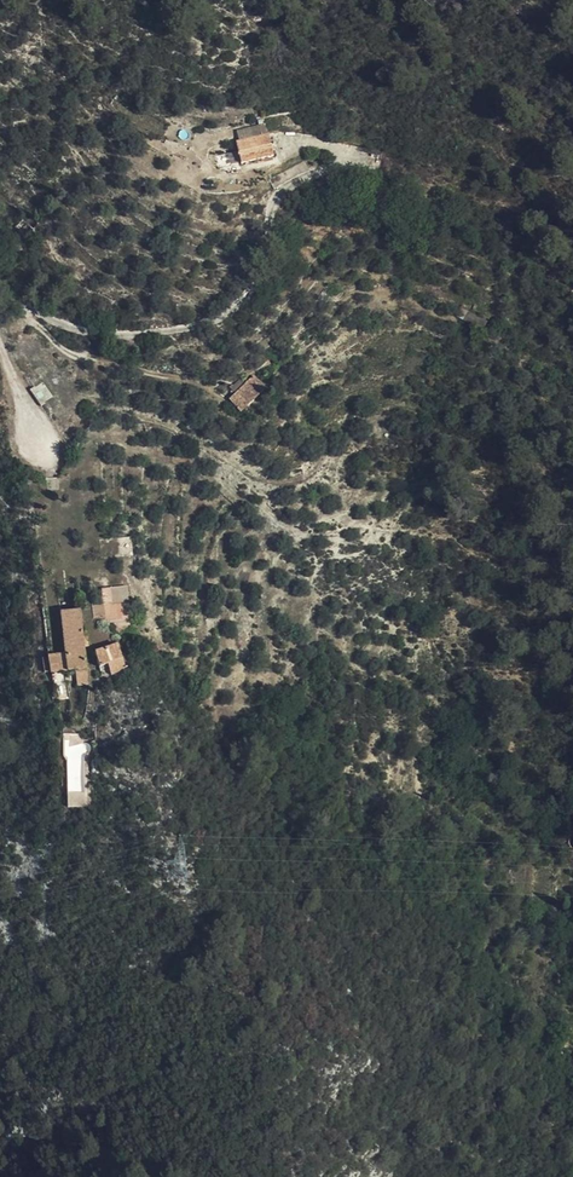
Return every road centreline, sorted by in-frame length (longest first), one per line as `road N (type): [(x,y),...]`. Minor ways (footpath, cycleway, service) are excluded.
road 1 (track): [(0,336),(39,437),(161,429),(572,603)]
road 2 (track): [(0,268),(57,323),(105,335),(194,327),(233,310),(263,278),(281,205),(300,181),(347,164),(335,142),(296,139)]

